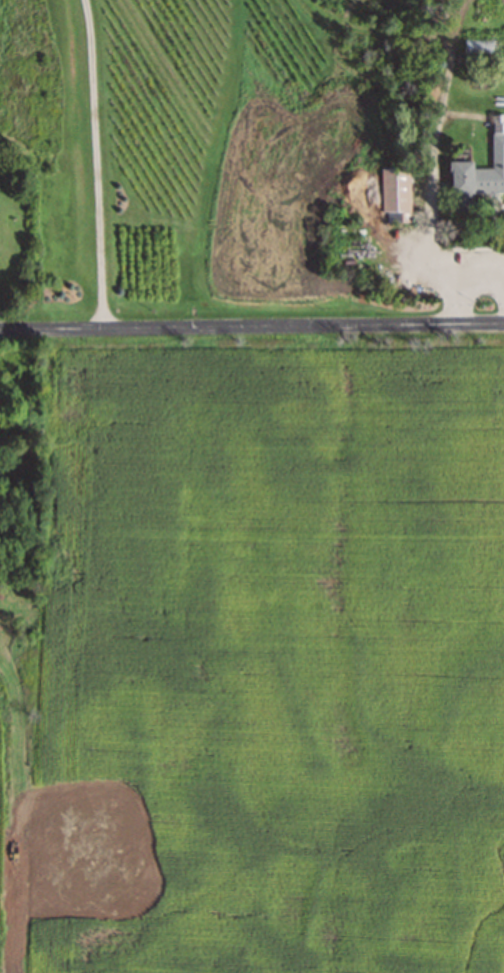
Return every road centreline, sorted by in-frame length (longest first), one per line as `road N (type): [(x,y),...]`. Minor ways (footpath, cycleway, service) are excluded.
road 1 (residential): [(0,330),(503,321)]

